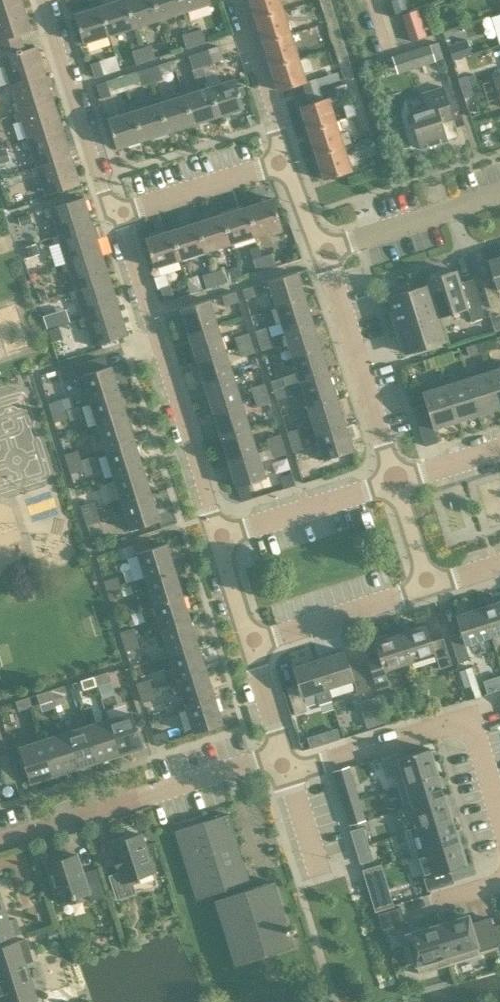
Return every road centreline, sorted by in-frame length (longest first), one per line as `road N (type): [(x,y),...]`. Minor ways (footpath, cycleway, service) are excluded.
road 1 (residential): [(117,214),(214,537)]
road 2 (residential): [(0,841),(287,754)]
road 3 (residential): [(499,790),(483,736),(446,722),(292,768)]
road 4 (residential): [(393,481),(321,250)]
road 5 (residential): [(42,0),(117,214)]
road 6 (residential): [(249,642),(431,586)]
road 7 (residential): [(214,537),(393,481)]
road 8 (residential): [(321,250),(499,193)]
road 9 (residential): [(117,214),(285,160)]
road 10 (residential): [(285,160),(238,0)]

